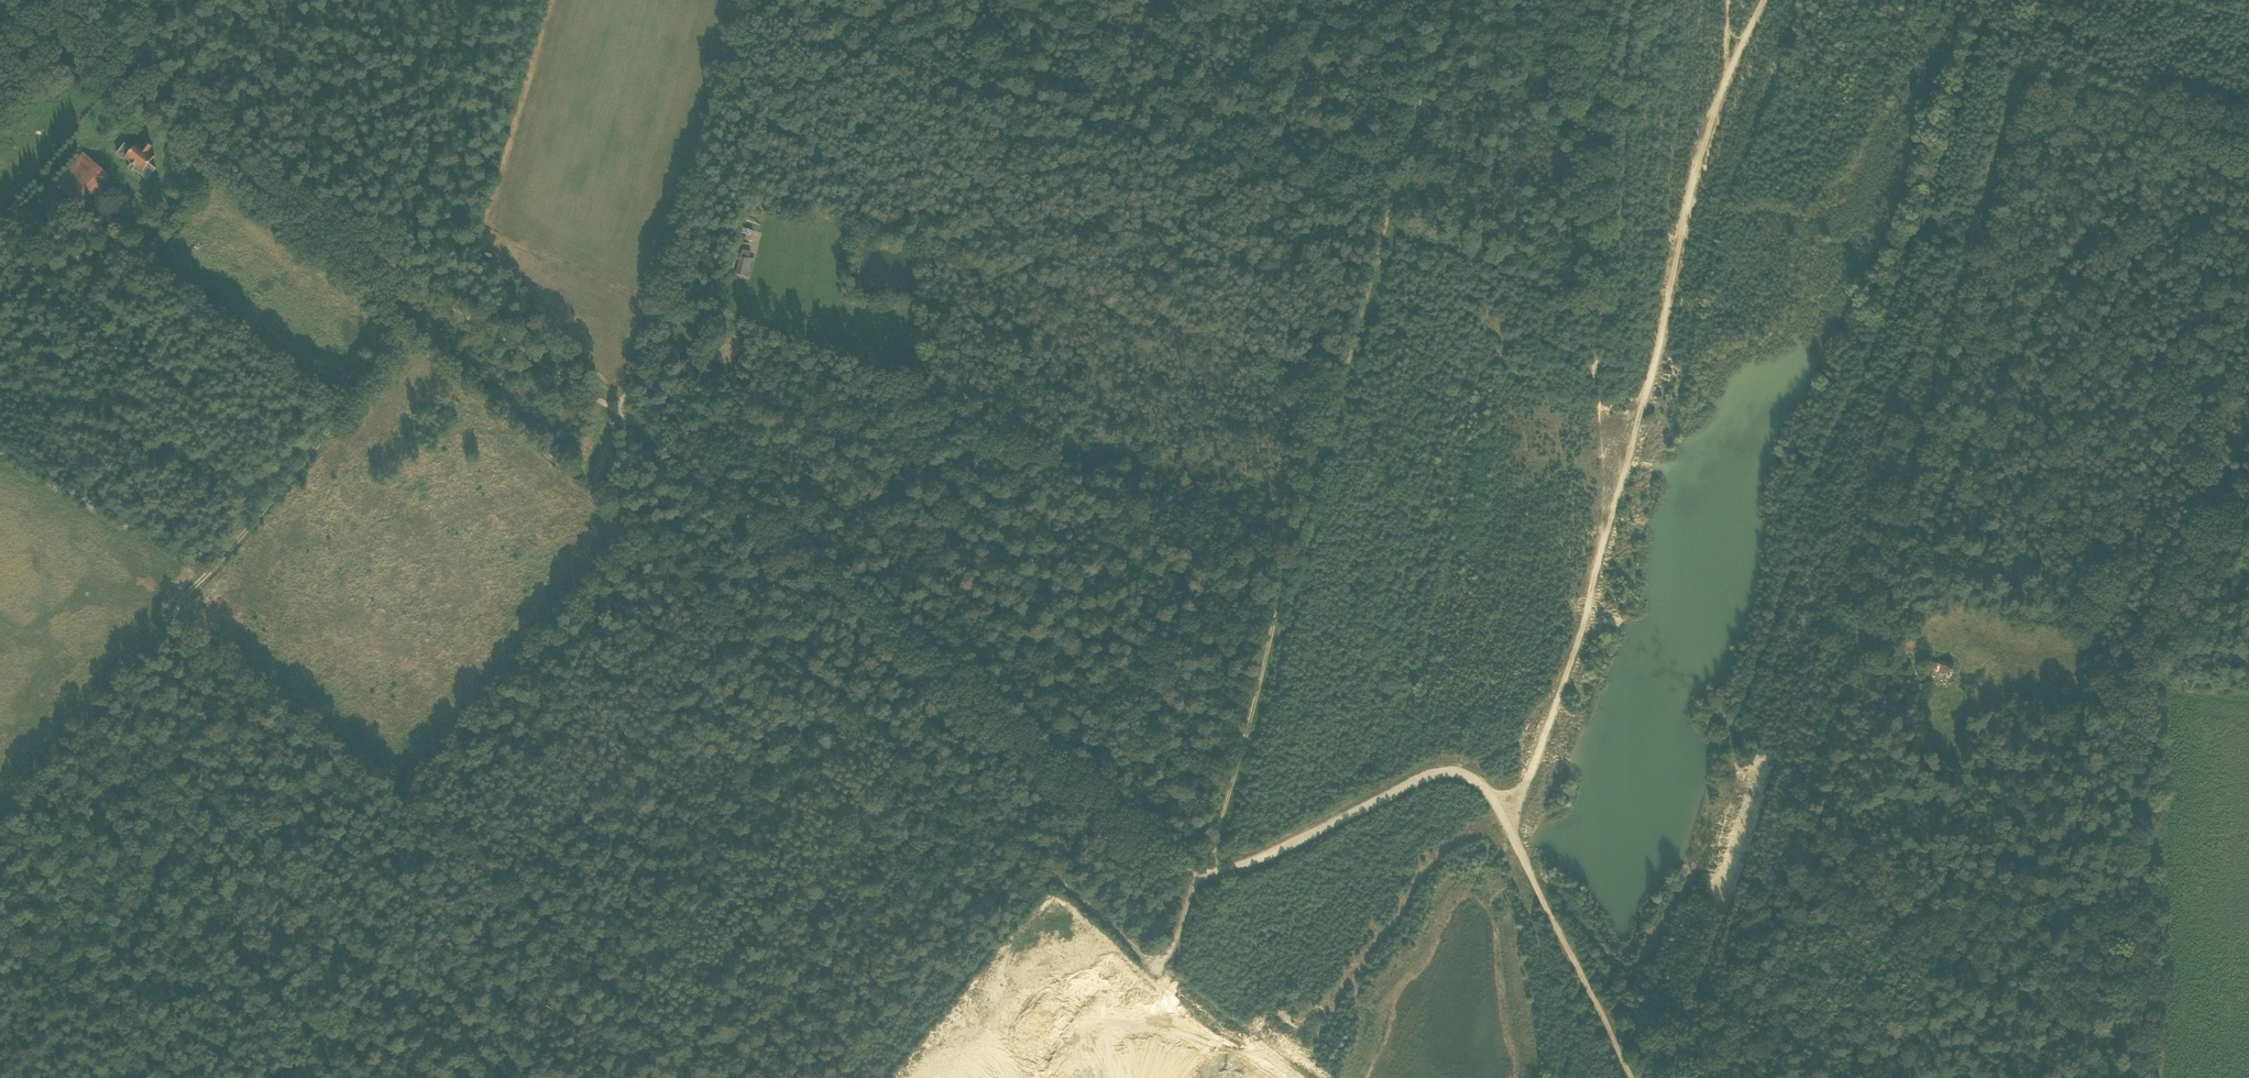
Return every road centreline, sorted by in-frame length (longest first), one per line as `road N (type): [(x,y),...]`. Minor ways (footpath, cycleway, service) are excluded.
road 1 (track): [(1723,1077),(2022,78),(2039,70),(2086,80),(2248,138)]
road 2 (track): [(1199,878),(1450,0)]
road 3 (track): [(1768,0),(1727,79),(1610,539),(1509,814)]
road 4 (track): [(580,473),(1160,966)]
road 5 (track): [(1199,878),(618,417)]
road 6 (track): [(0,812),(398,347),(404,333),(385,252)]
road 7 (track): [(50,0),(250,169),(474,311),(618,417)]
road 8 (track): [(2248,490),(2133,674),(2132,1077)]
road 9 (track): [(397,783),(739,1077)]
road 10 (track): [(1018,734),(743,1077)]
road 11 (track): [(618,417),(741,0)]
road 12 (track): [(397,783),(633,522)]
road 13 (track): [(1199,878),(1273,852),(1434,773),(1475,782),(1509,814)]
road 14 (track): [(1634,0),(1622,81),(1630,100),(1619,299),(1603,315)]
road 15 (track): [(922,1077),(1024,960),(1061,951),(1117,966),(1160,966)]
road 16 (track): [(1571,0),(1597,292)]
road 17 (track): [(1509,814),(1631,1077)]
road 18 (track): [(1387,218),(1597,292),(1603,315)]
road 19 (track): [(398,347),(452,364),(580,473)]
road 20 (track): [(174,1077),(0,937)]
road 21 (track): [(645,332),(766,372)]

